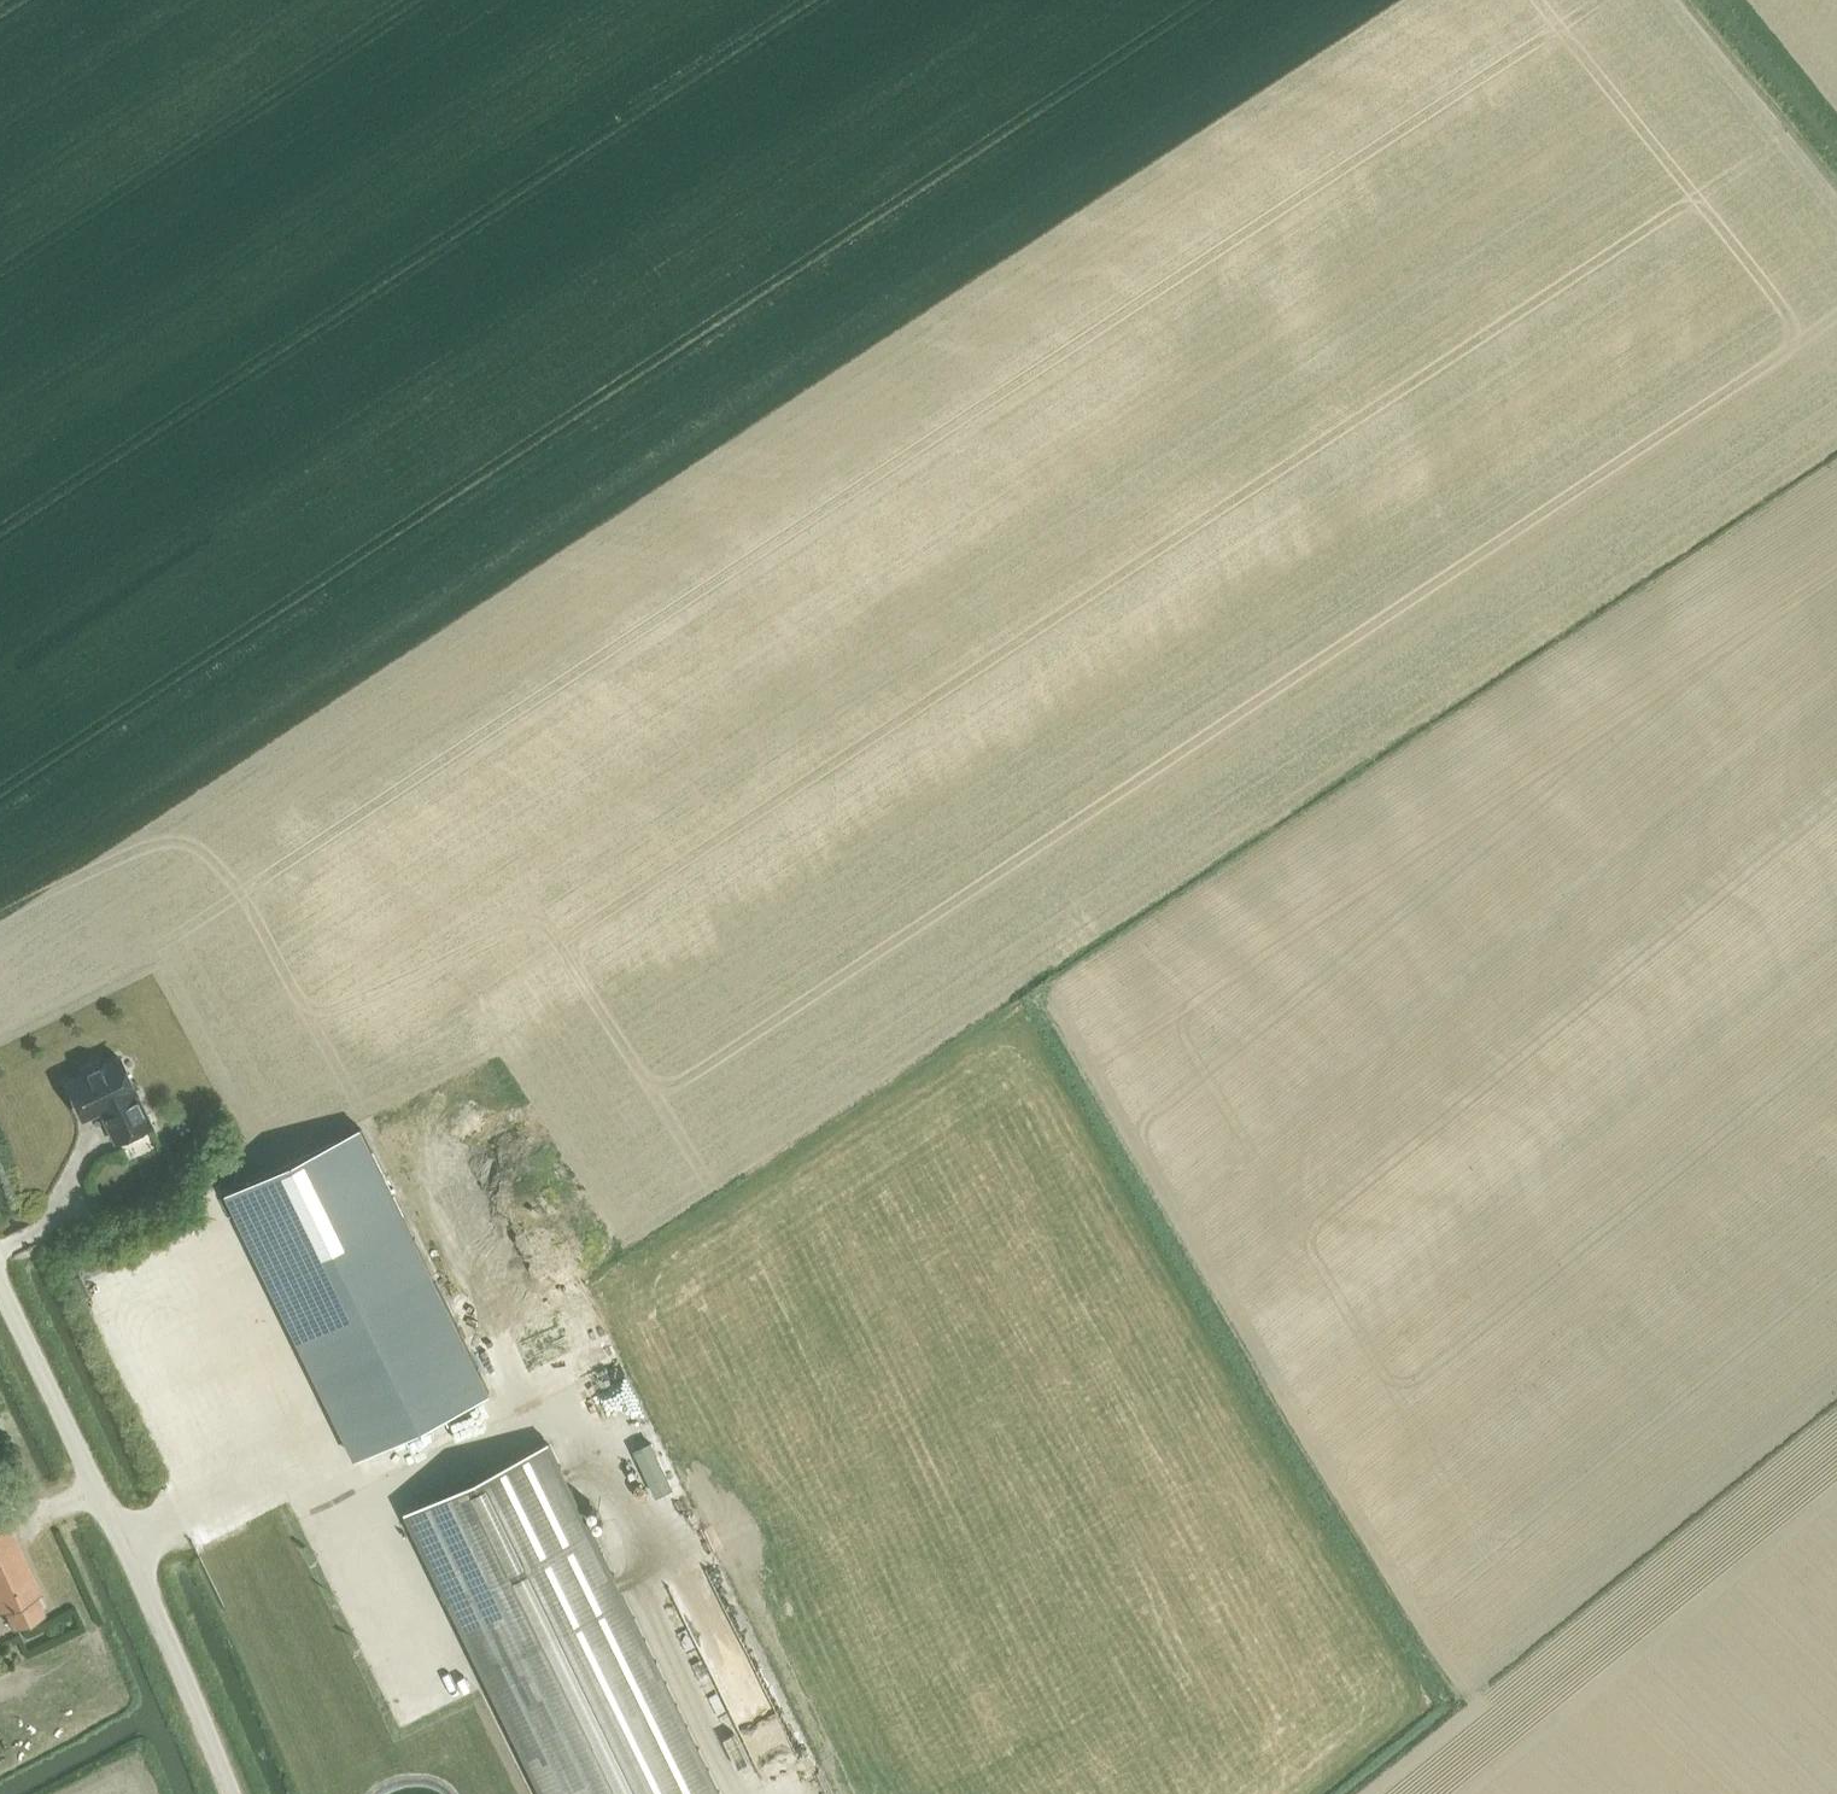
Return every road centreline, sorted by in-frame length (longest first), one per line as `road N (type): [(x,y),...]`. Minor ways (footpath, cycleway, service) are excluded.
road 1 (unclassified): [(227,1793),(167,1642),(0,1290)]

